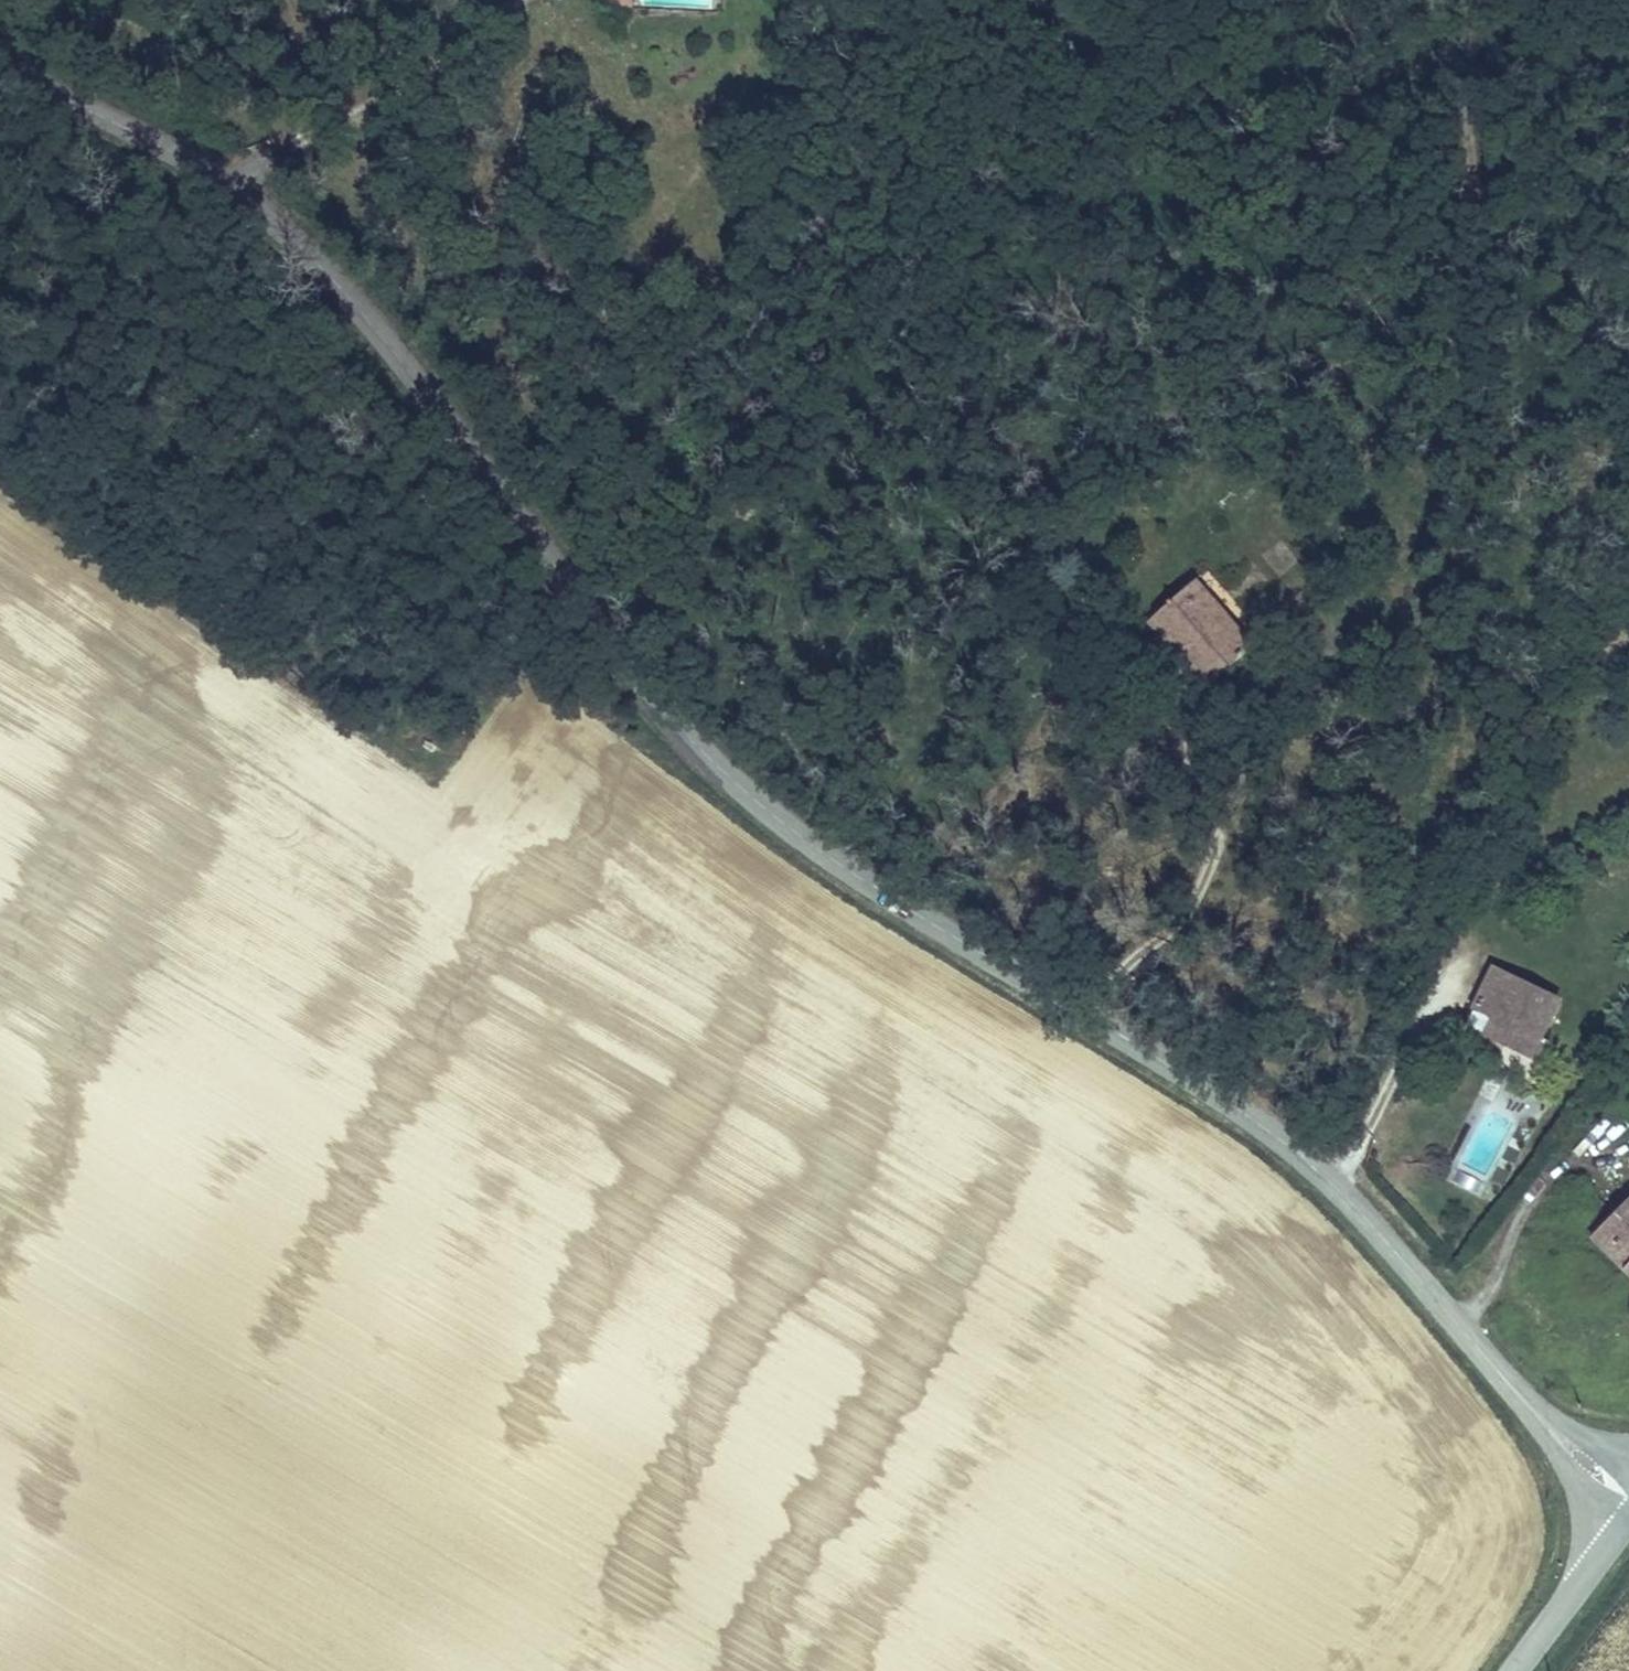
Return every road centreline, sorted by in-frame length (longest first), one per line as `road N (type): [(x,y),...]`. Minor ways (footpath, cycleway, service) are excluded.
road 1 (tertiary): [(0,54),(238,187),(372,315),(642,686),(747,795),(812,845),(1228,1100),(1298,1152),(1378,1231),(1529,1407)]
road 2 (tertiary): [(1622,1532),(1517,1670)]
road 3 (tertiary): [(1529,1407),(1568,1474),(1622,1532)]

